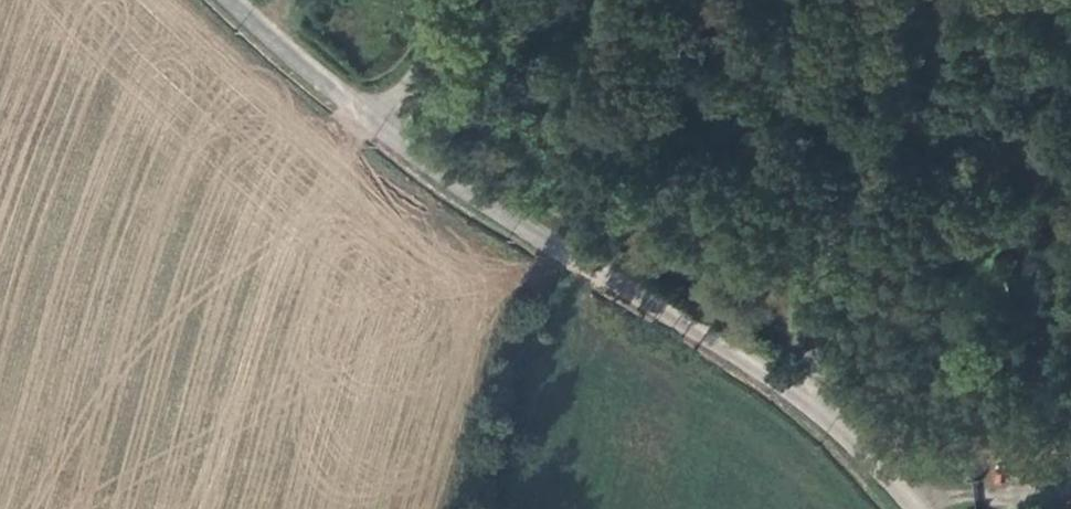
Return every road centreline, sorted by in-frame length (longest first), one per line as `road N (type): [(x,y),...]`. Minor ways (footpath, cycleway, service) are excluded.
road 1 (tertiary): [(392,133),(818,404)]
road 2 (unclassified): [(878,0),(833,356),(818,404)]
road 3 (tertiary): [(232,0),(392,133)]
road 4 (unclassified): [(449,0),(392,133)]
road 5 (tertiary): [(818,404),(915,508)]

